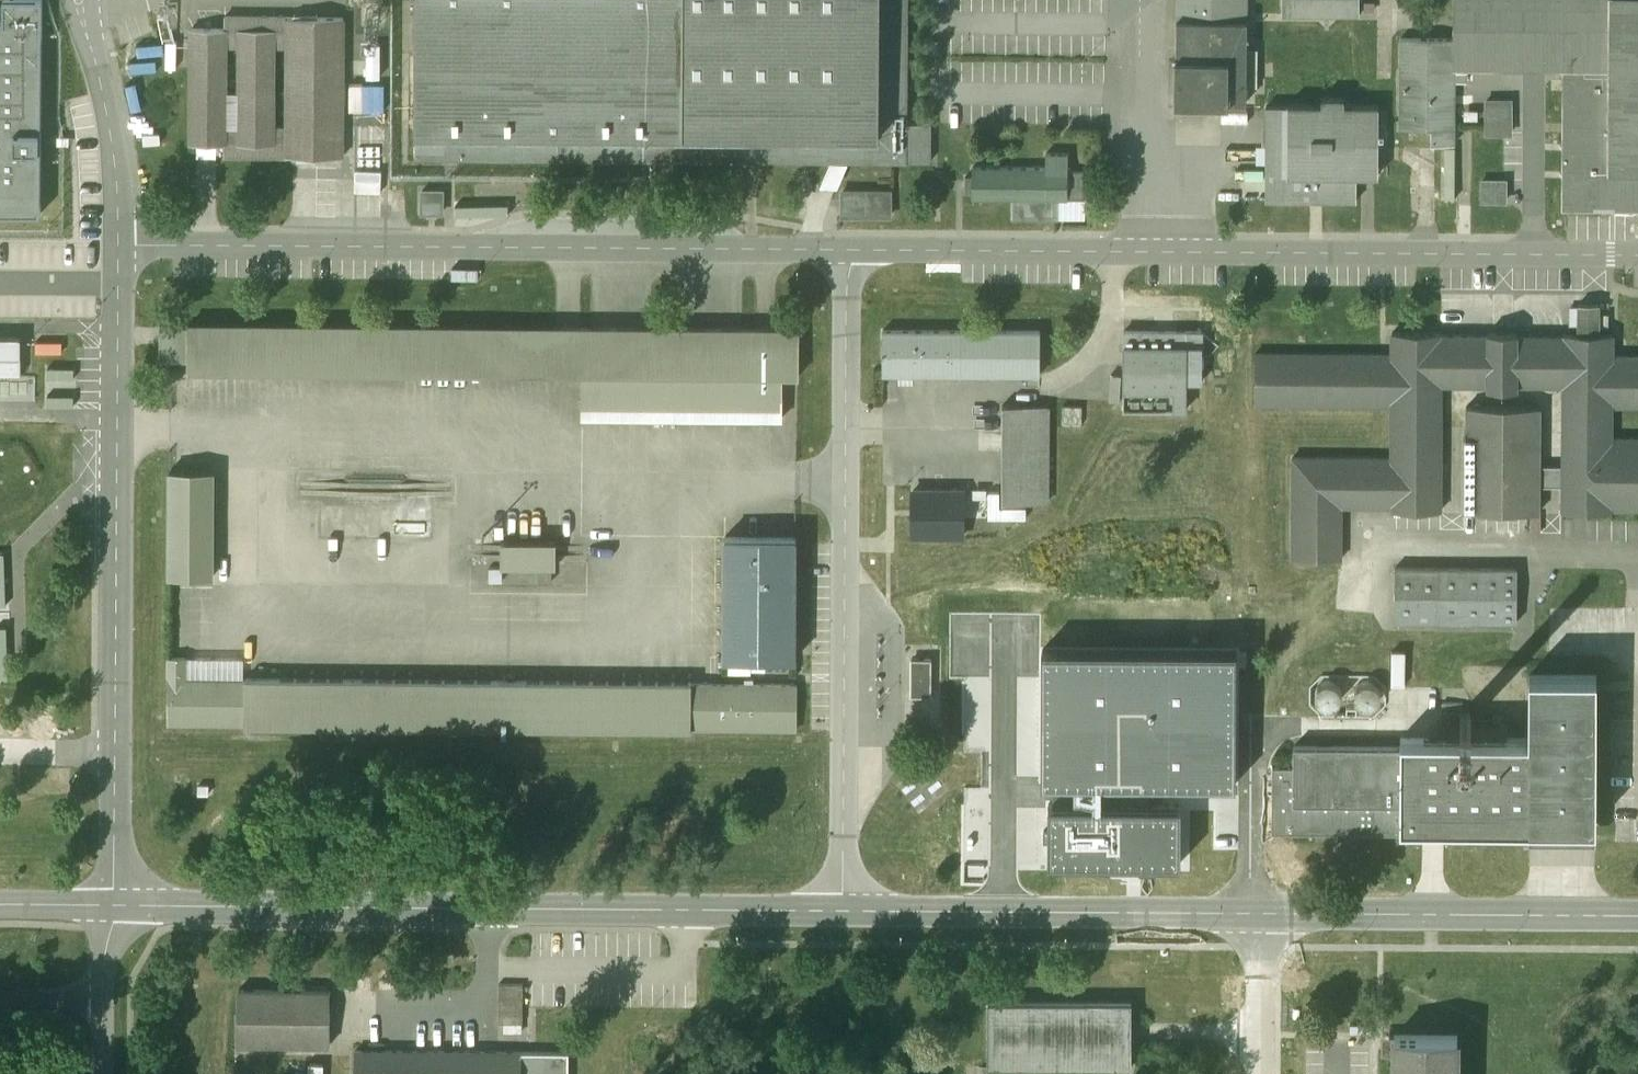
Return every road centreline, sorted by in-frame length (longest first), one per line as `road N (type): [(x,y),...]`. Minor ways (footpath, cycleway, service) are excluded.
road 1 (unclassified): [(1637,916),(114,907)]

